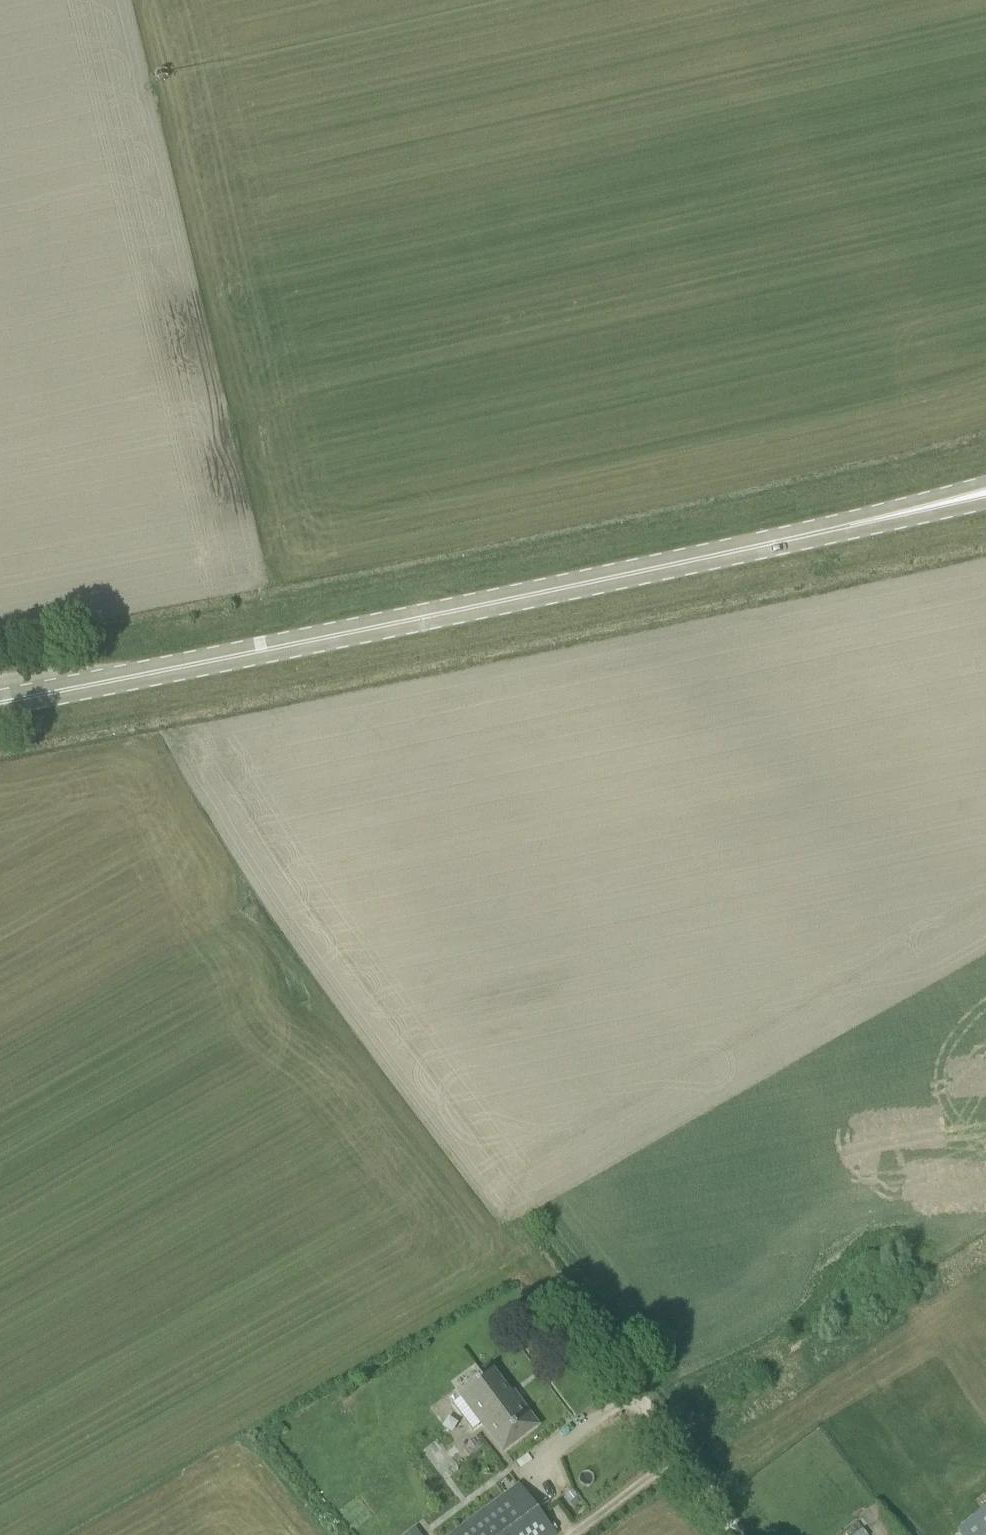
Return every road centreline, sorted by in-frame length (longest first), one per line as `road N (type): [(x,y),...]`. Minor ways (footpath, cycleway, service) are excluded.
road 1 (primary): [(0,706),(940,507)]
road 2 (unclassified): [(743,1534),(568,1304)]

